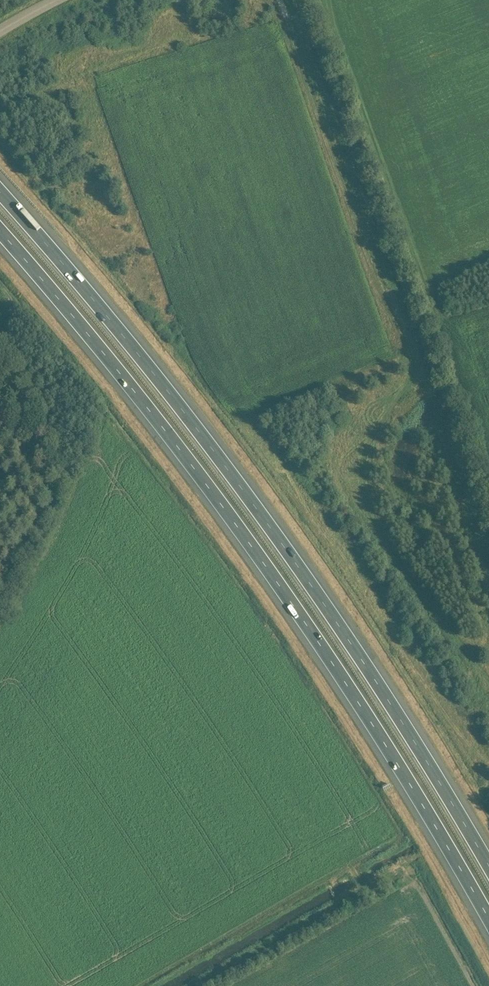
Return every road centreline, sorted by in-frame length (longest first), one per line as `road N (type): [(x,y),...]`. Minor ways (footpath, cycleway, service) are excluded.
road 1 (motorway): [(0,232),(204,481),(302,617),(488,918)]
road 2 (motorway): [(488,868),(329,612),(226,466),(0,191)]
road 3 (track): [(409,356),(277,0)]

